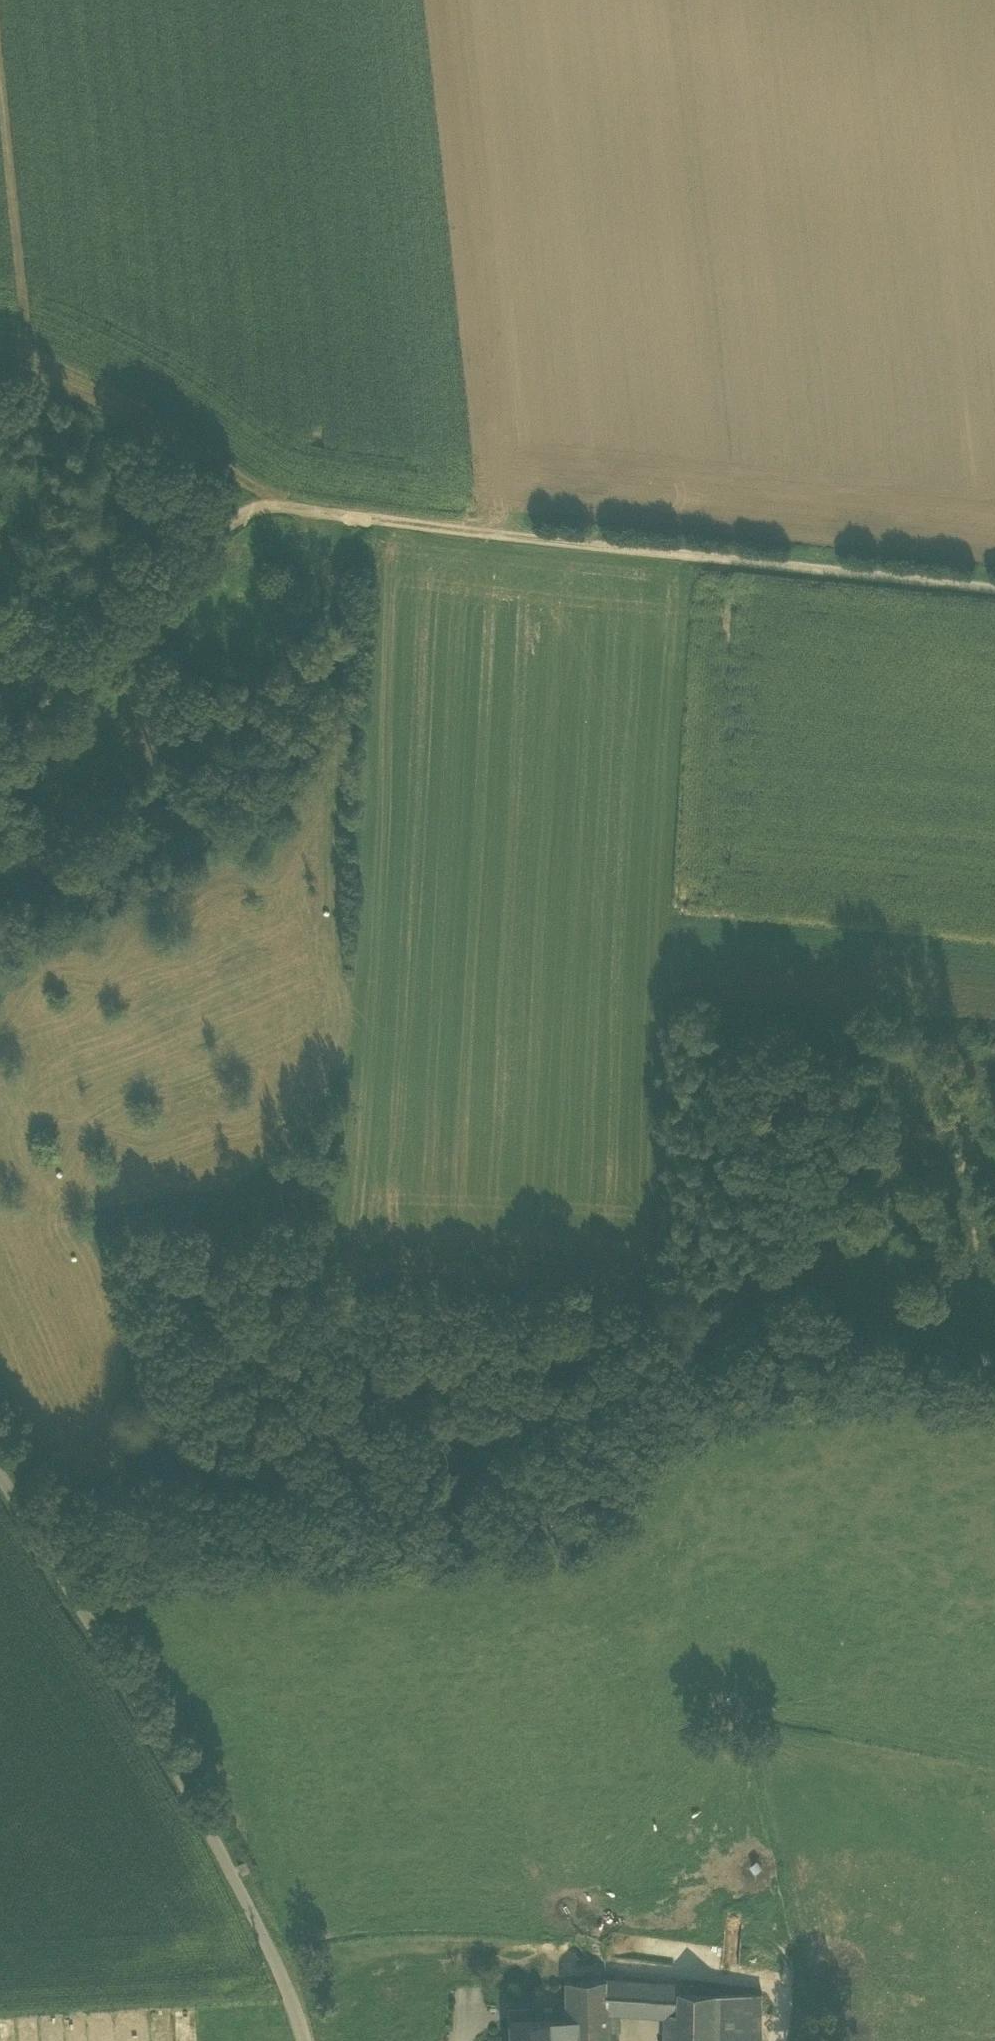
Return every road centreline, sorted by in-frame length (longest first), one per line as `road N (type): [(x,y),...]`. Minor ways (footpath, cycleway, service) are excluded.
road 1 (track): [(0,761),(141,591),(247,506),(994,589)]
road 2 (unclassified): [(300,2040),(287,1985),(143,1714),(0,1477)]

